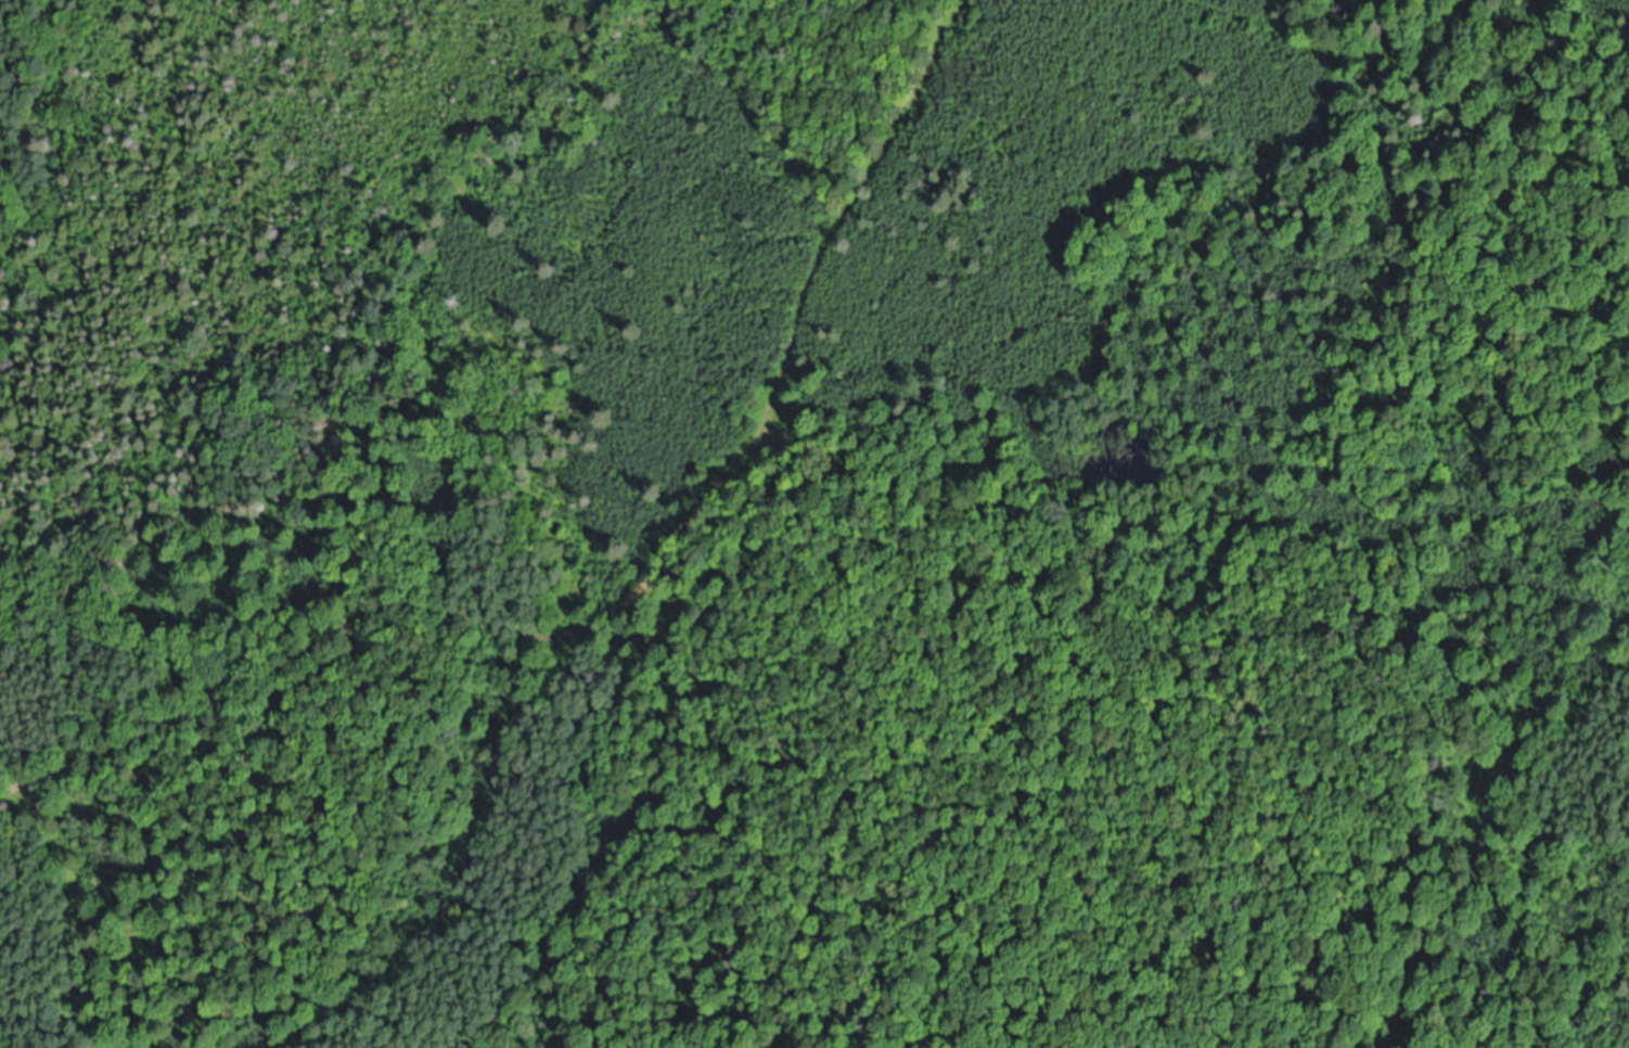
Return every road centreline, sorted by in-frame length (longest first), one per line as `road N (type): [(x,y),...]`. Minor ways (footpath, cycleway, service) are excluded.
road 1 (track): [(0,787),(142,739),(303,636),(361,609),(416,600),(540,636),(604,626),(651,597),(760,442),(799,324),(973,0)]

